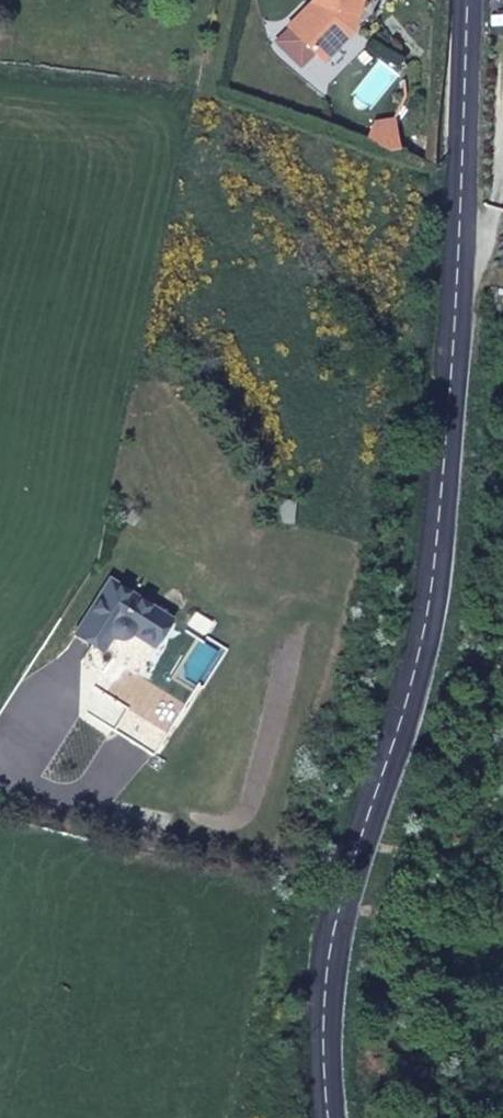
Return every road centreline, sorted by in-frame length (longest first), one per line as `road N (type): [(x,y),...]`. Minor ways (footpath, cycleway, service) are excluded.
road 1 (secondary): [(329,1117),(322,1048),(339,912),(420,637),(466,0)]

